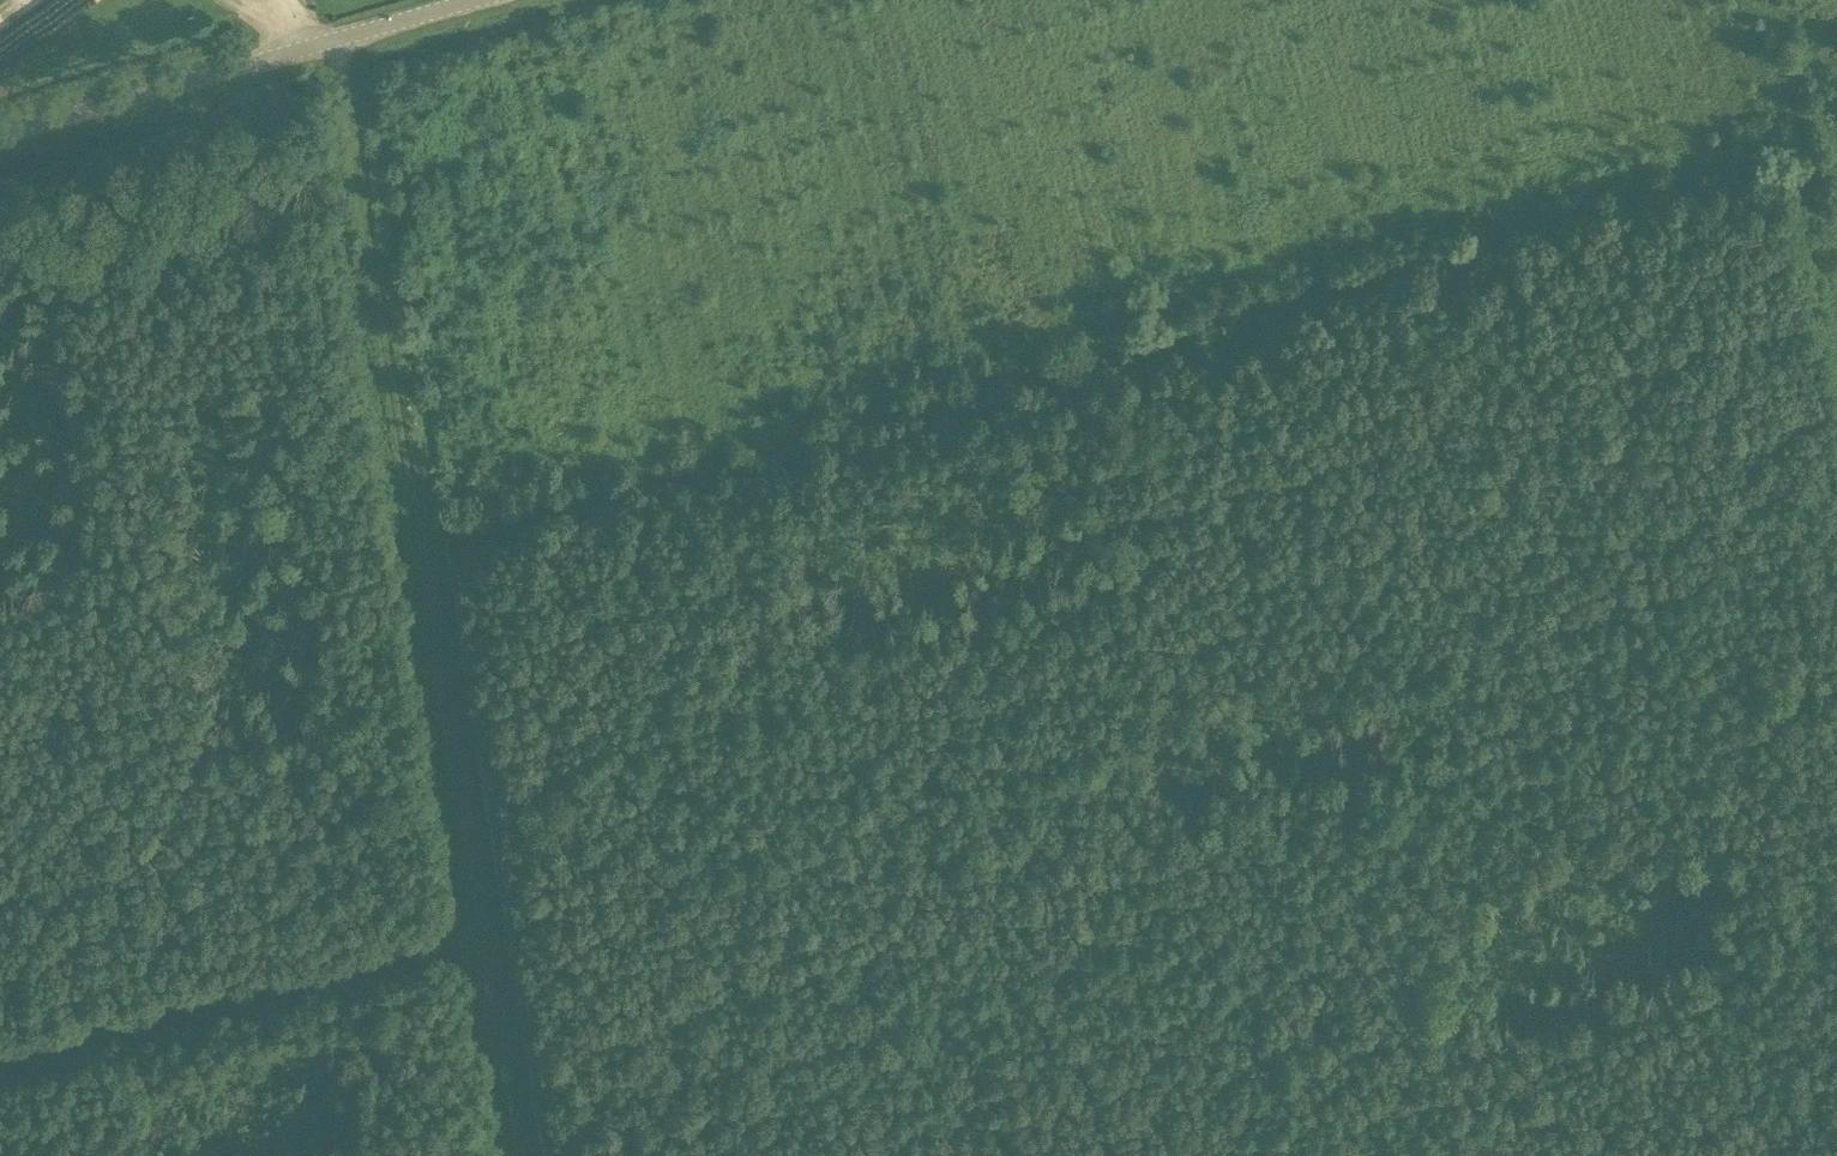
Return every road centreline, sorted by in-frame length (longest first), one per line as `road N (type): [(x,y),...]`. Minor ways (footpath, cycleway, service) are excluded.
road 1 (unclassified): [(0,141),(474,0)]

